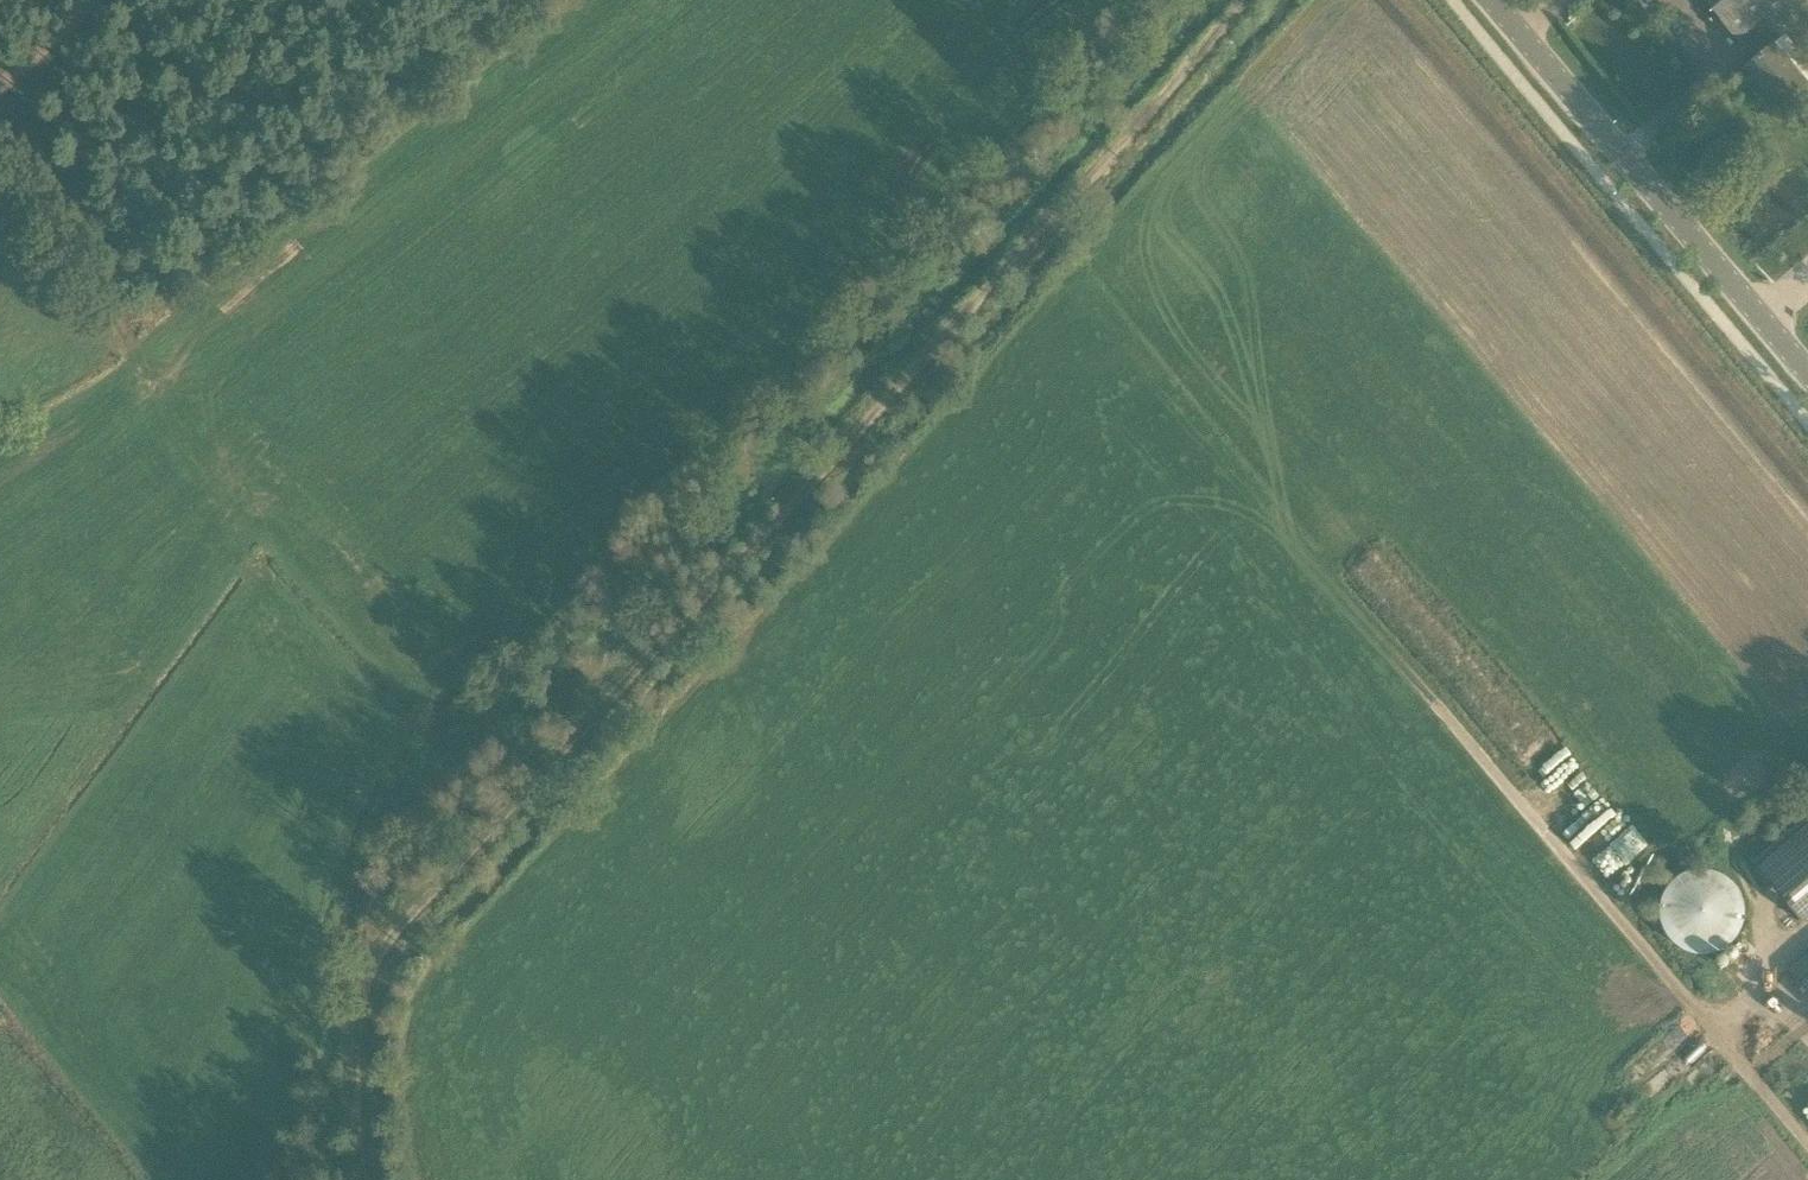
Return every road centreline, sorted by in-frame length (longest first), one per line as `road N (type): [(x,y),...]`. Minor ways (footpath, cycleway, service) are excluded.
road 1 (track): [(373,1179),(361,1084),(381,983),(448,883),(1255,0)]
road 2 (tertiary): [(1807,375),(1490,0)]
road 3 (track): [(131,345),(0,138)]

